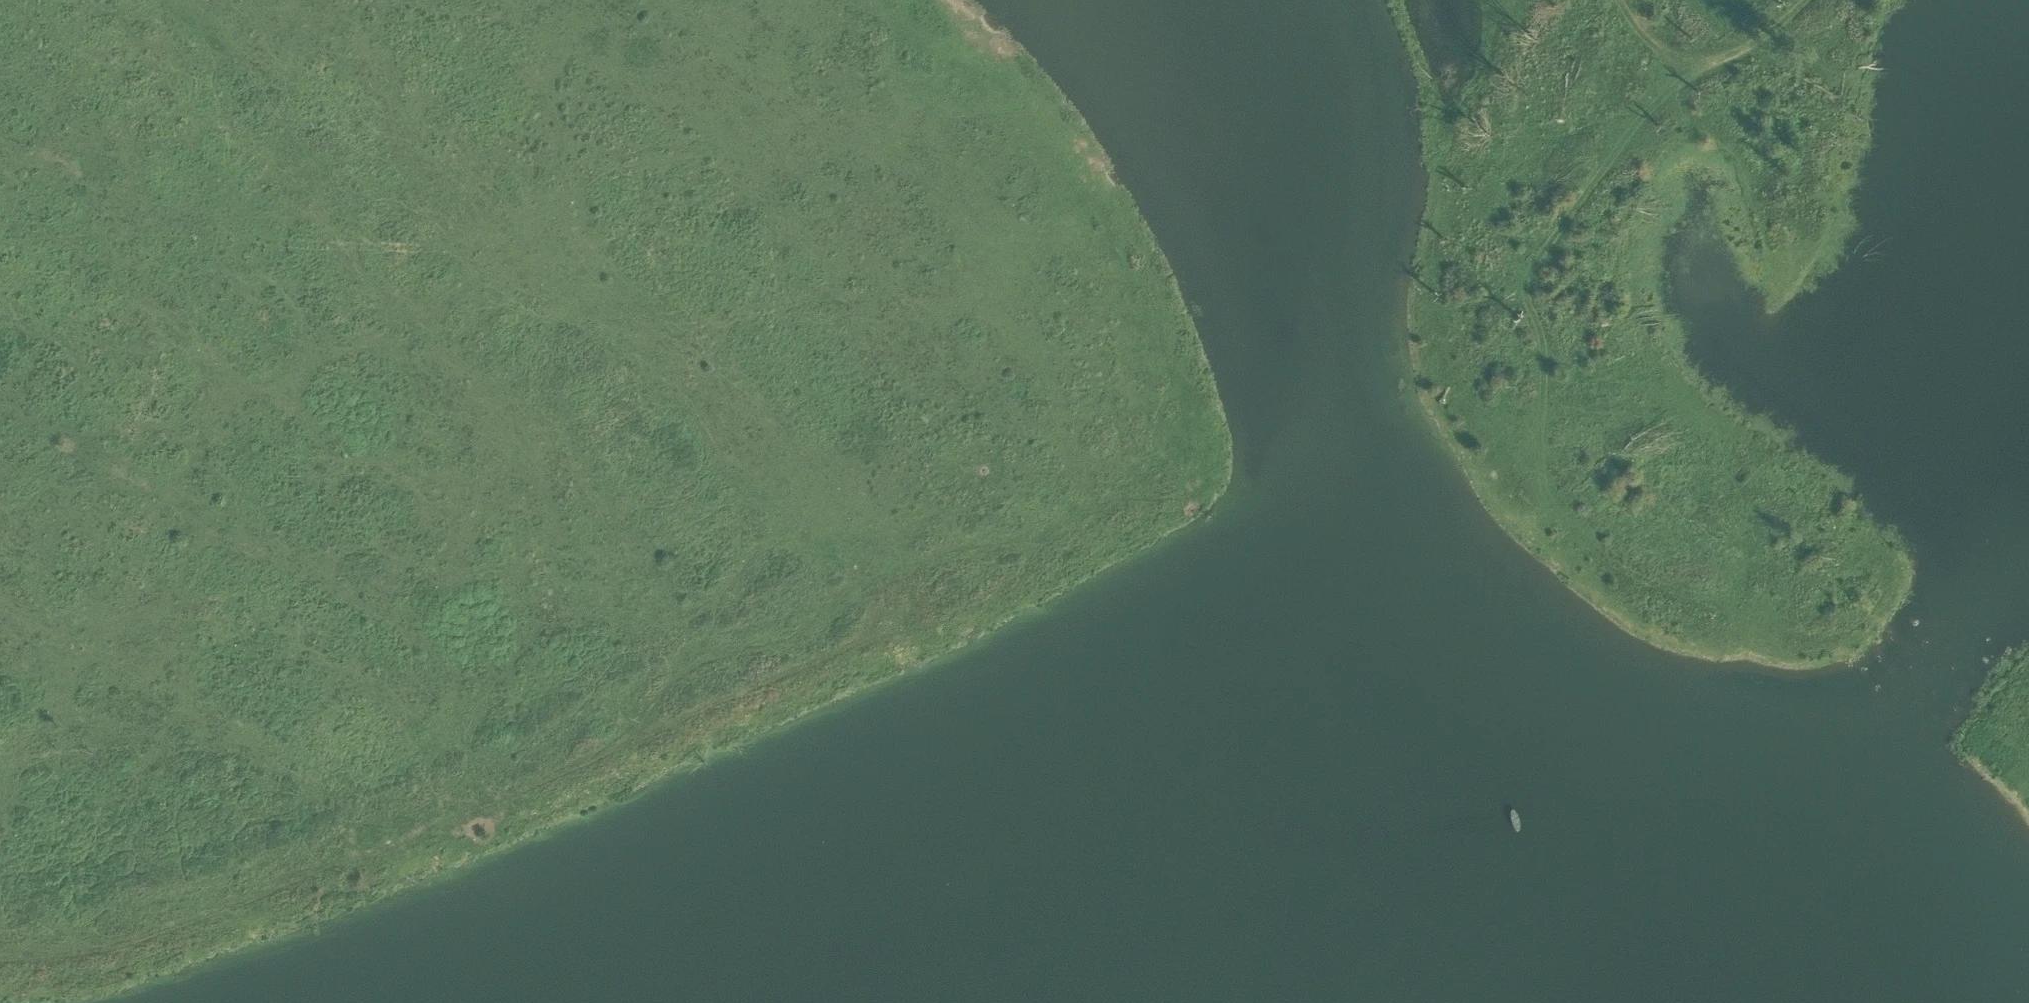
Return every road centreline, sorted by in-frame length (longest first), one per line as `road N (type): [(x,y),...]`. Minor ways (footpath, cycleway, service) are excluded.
road 1 (track): [(0,955),(48,955),(159,932),(837,647)]

